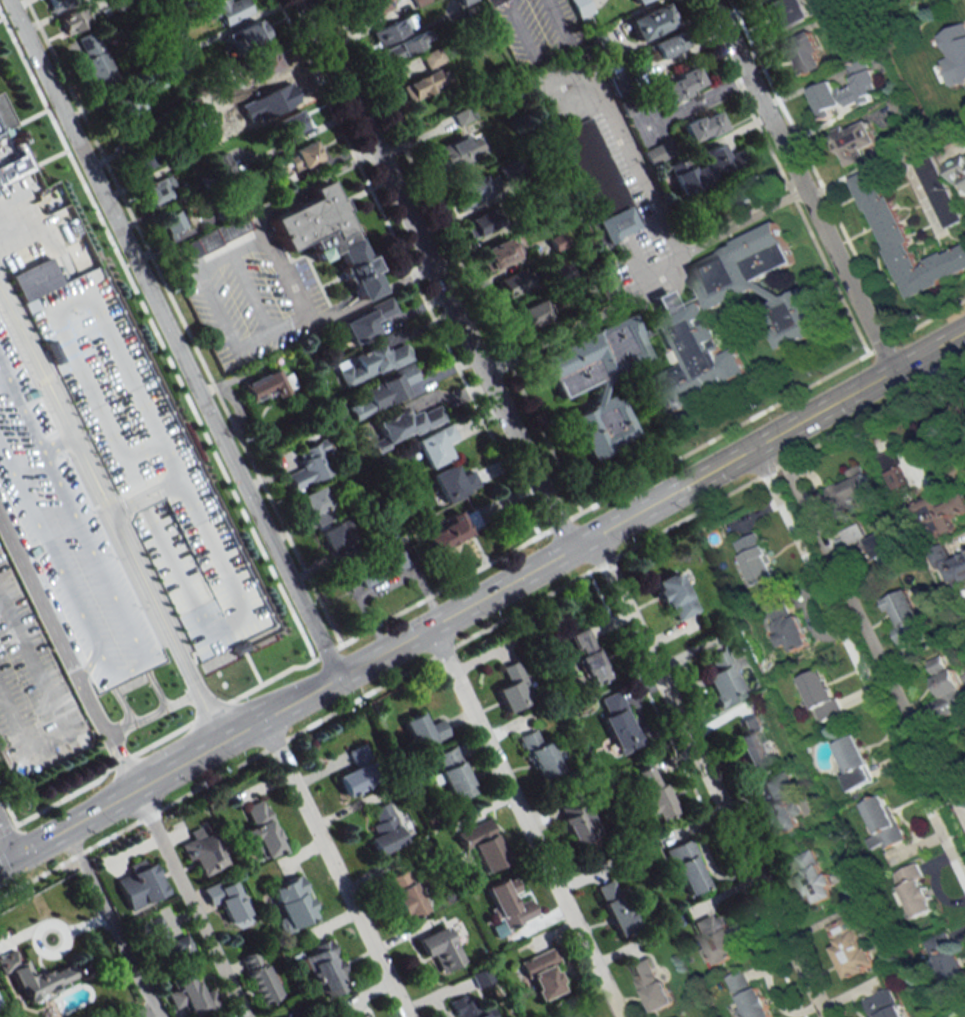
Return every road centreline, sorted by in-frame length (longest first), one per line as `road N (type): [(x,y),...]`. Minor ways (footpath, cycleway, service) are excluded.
road 1 (secondary): [(0,861),(964,327)]
road 2 (residential): [(337,674),(7,0)]
road 3 (residential): [(570,546),(303,0)]
road 4 (residential): [(824,1016),(591,534)]
road 5 (residential): [(964,887),(751,448)]
road 6 (residential): [(614,1016),(430,623)]
road 7 (residential): [(892,368),(711,0)]
road 8 (residential): [(952,799),(781,431)]
road 9 (residential): [(261,715),(407,1016)]
road 10 (residential): [(135,784),(245,1016)]
road 11 (residential): [(161,1016),(64,825)]

